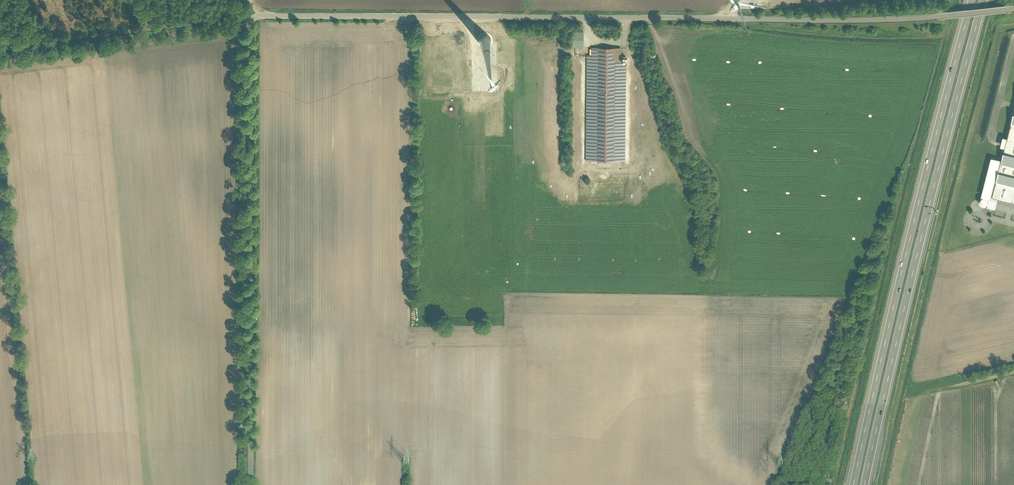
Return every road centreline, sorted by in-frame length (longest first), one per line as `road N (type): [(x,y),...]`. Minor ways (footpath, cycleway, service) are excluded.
road 1 (residential): [(1013,6),(859,19),(249,15)]
road 2 (motorway): [(865,484),(984,0)]
road 3 (motorway): [(972,0),(854,484)]
road 4 (unclassified): [(249,15),(250,484)]
road 5 (track): [(249,15),(0,47)]

